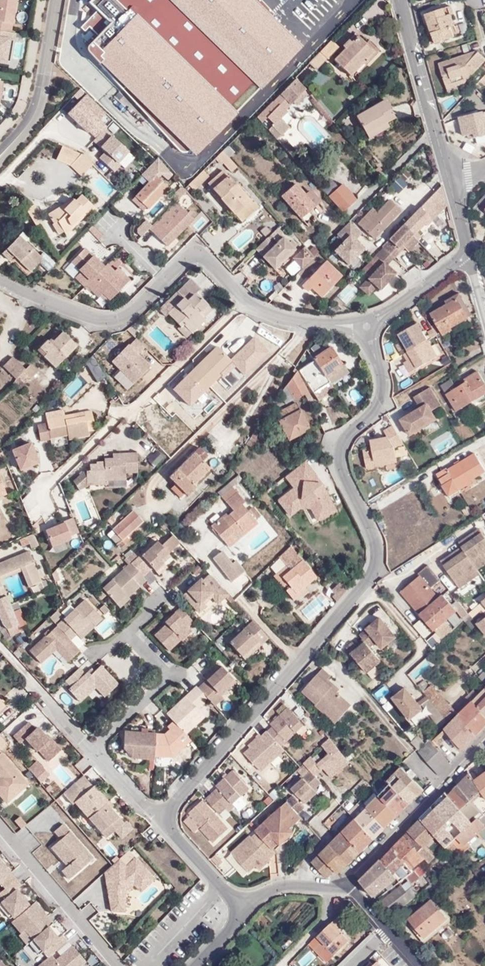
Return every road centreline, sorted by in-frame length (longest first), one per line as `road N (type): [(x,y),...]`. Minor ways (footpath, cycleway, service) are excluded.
road 1 (residential): [(160,821),(375,572),(379,552),(336,456),(384,394),(369,323)]
road 2 (residential): [(369,323),(281,319),(255,309),(195,258),(110,319),(45,304),(0,283)]
road 3 (residential): [(344,886),(484,742)]
road 4 (residential): [(451,187),(399,0)]
road 5 (residential): [(116,965),(0,828)]
road 6 (residential): [(58,0),(41,95),(0,156)]
road 7 (residential): [(96,751),(171,676),(132,632)]
road 8 (residential): [(245,913),(160,821)]
road 9 (residential): [(470,254),(369,323)]

